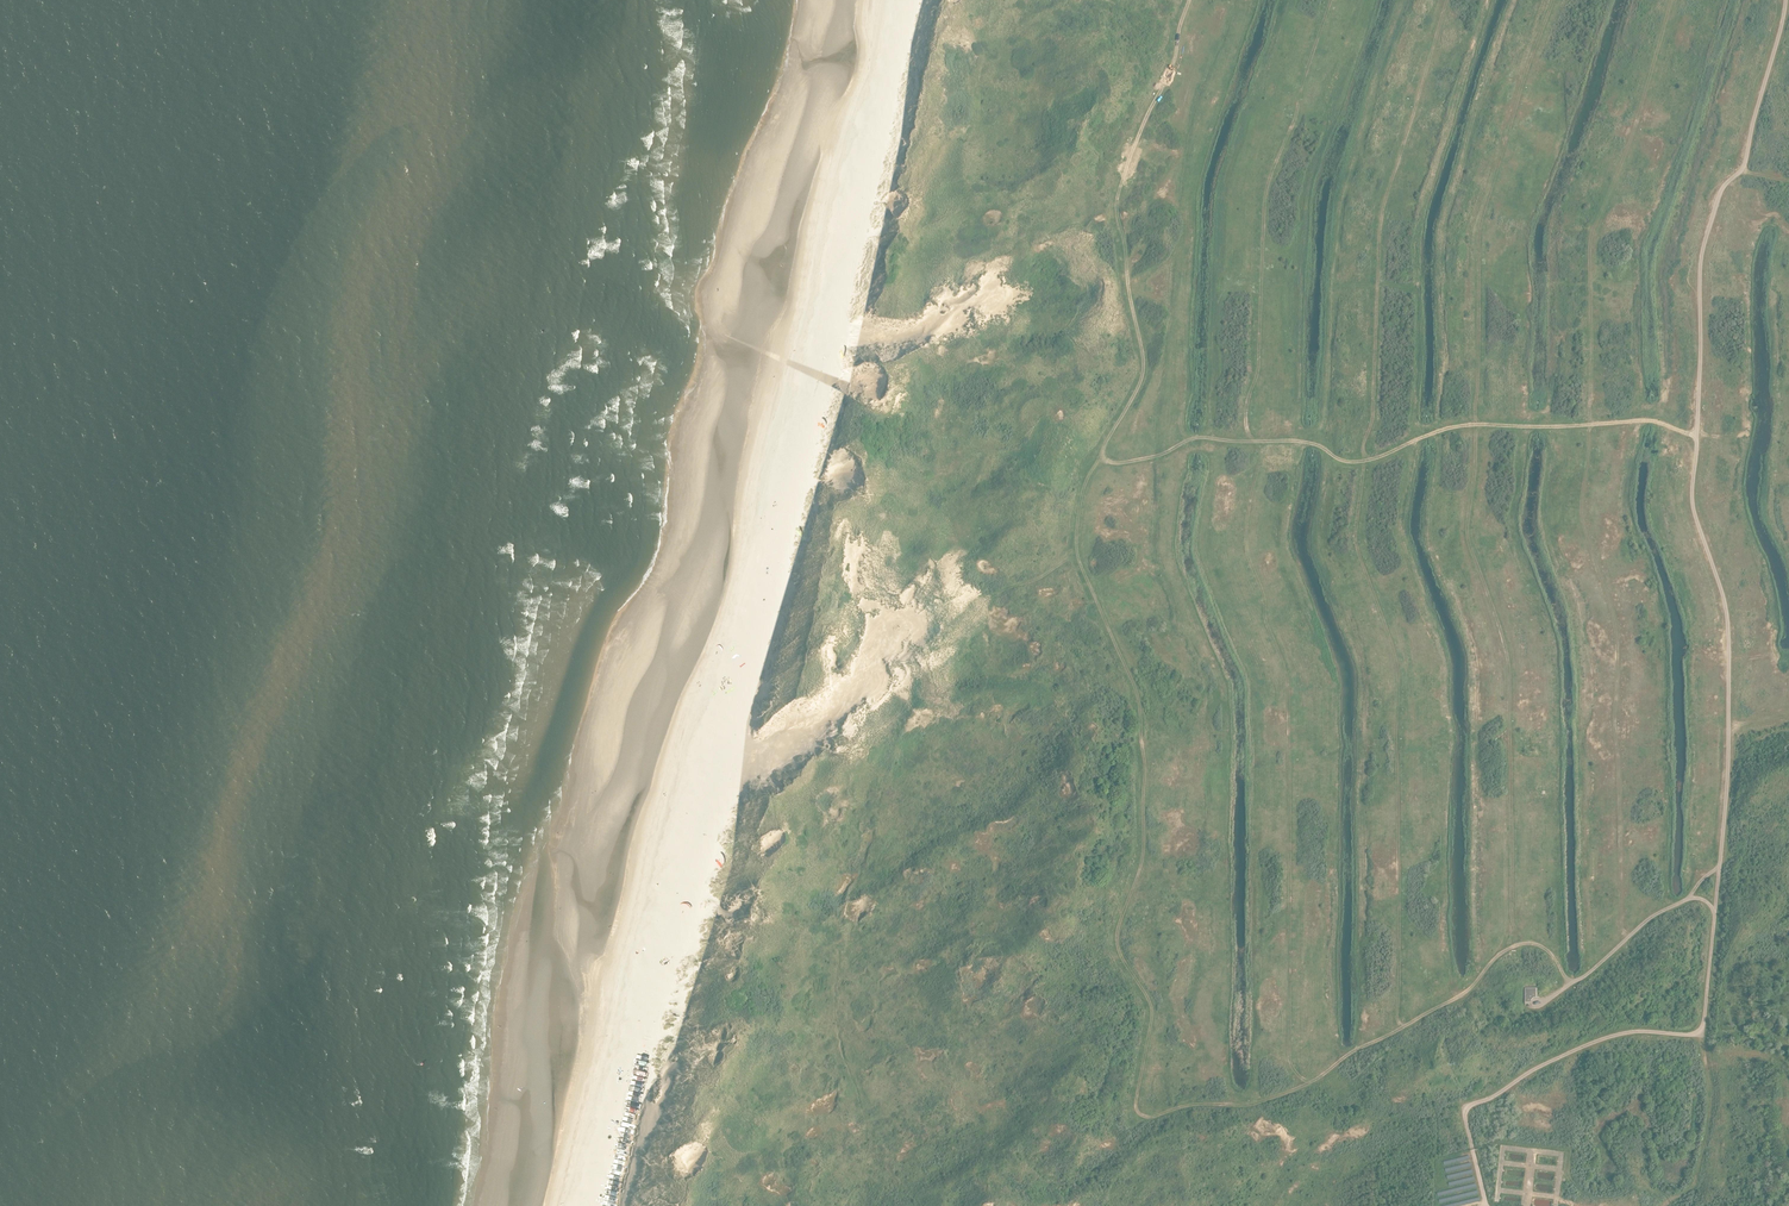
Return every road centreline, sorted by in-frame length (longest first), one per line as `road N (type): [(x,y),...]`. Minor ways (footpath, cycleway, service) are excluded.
road 1 (track): [(1190,0),(1118,201),(1142,378),(1082,486),(1078,521),(1079,561),(1140,707),(1143,843),(1117,933),(1152,1009),(1136,1104),(1148,1117),(1189,1105),(1252,1104),(1312,1082),(1465,993),(1519,943),(1550,951),(1570,986)]
road 2 (unclassified): [(1485,1205),(1469,1106),(1604,1038),(1702,1035),(1731,736),(1724,607),(1691,490),(1699,275),(1720,193),(1745,170),(1786,0)]
road 3 (track): [(1306,1084),(1289,1059),(1288,684),(1248,556),(1260,442),(1247,413),(1258,368),(1265,196),(1332,0)]
road 4 (track): [(1404,1027),(1397,1009),(1400,679),(1356,538),(1357,509),(1373,408),(1381,219),(1447,0)]
road 5 (track): [(1626,941),(1616,628),(1581,522),(1590,440),(1589,257),(1671,0)]
road 6 (track): [(1100,456),(1142,461),(1213,440),(1315,443),(1353,462),(1459,426),(1649,419),(1696,437)]
road 7 (track): [(1476,426),(1471,529),(1506,646),(1513,925),(1531,943)]
road 8 (track): [(1476,426),(1486,210),(1554,0)]

